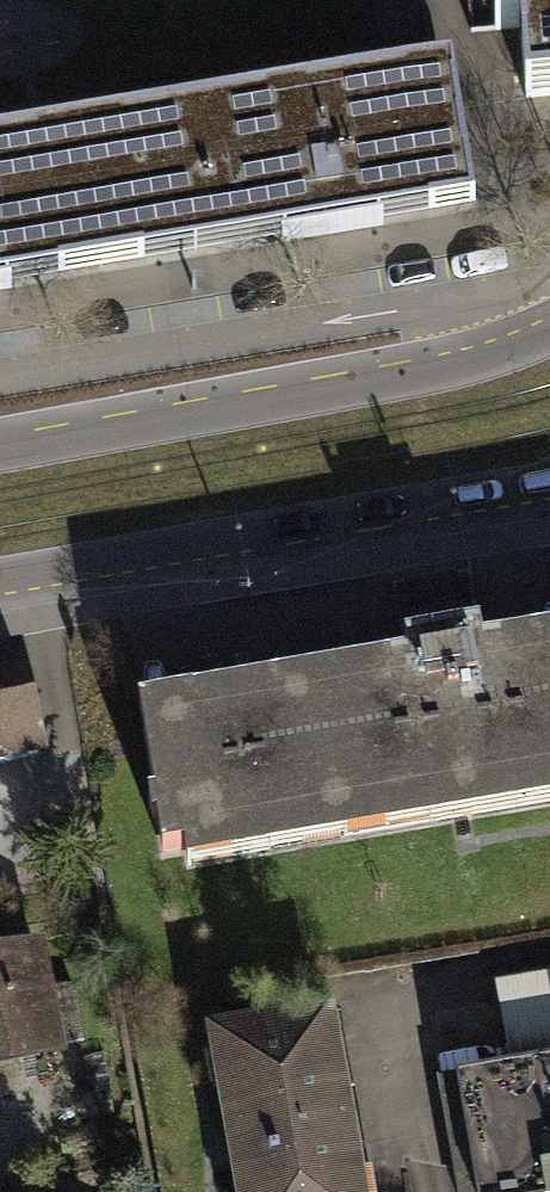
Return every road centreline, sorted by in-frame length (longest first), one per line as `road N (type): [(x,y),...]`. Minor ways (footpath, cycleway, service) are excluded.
road 1 (secondary): [(549,331),(435,370),(0,450)]
road 2 (secondary): [(0,587),(549,485)]
road 3 (residential): [(387,1015),(430,1191)]

